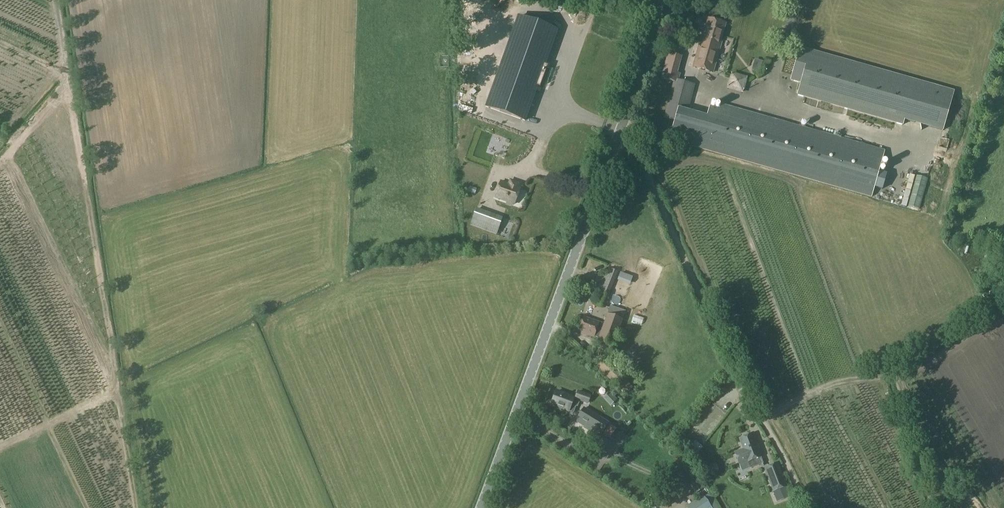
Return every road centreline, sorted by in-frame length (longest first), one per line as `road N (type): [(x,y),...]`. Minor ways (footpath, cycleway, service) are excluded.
road 1 (unclassified): [(480,507),(667,0)]
road 2 (track): [(623,124),(743,396),(809,507)]

